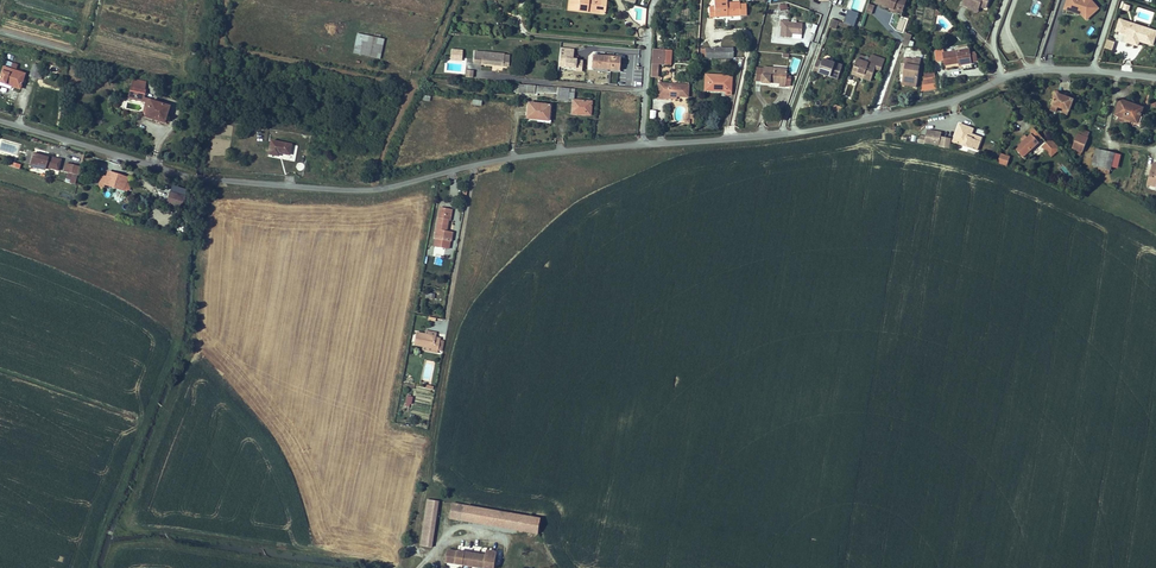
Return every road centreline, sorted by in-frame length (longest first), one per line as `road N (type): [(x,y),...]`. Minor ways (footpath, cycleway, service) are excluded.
road 1 (unclassified): [(0,121),(190,177),(365,191),(514,158),(881,118),(1031,70),(1155,77)]

